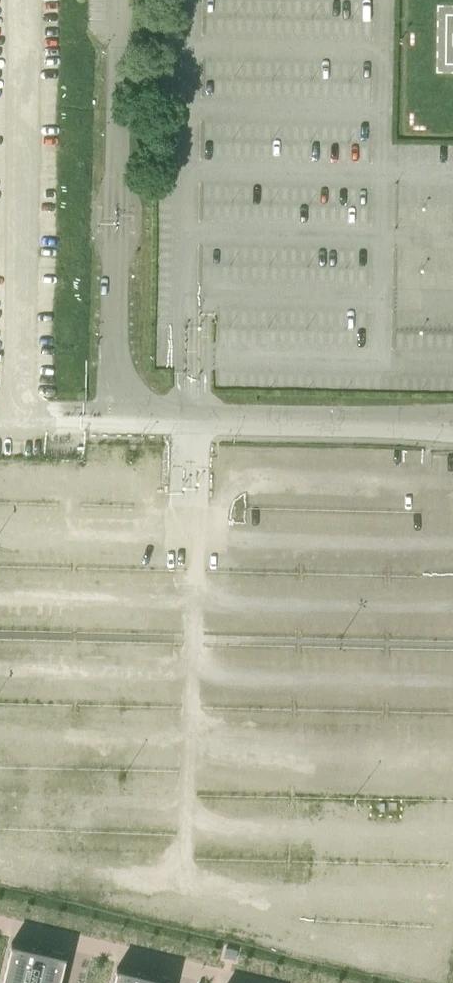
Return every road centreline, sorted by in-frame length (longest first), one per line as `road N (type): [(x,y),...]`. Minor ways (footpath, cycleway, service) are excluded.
road 1 (residential): [(147,417),(122,376),(117,349),(117,42),(128,0)]
road 2 (residential): [(147,417),(452,421)]

